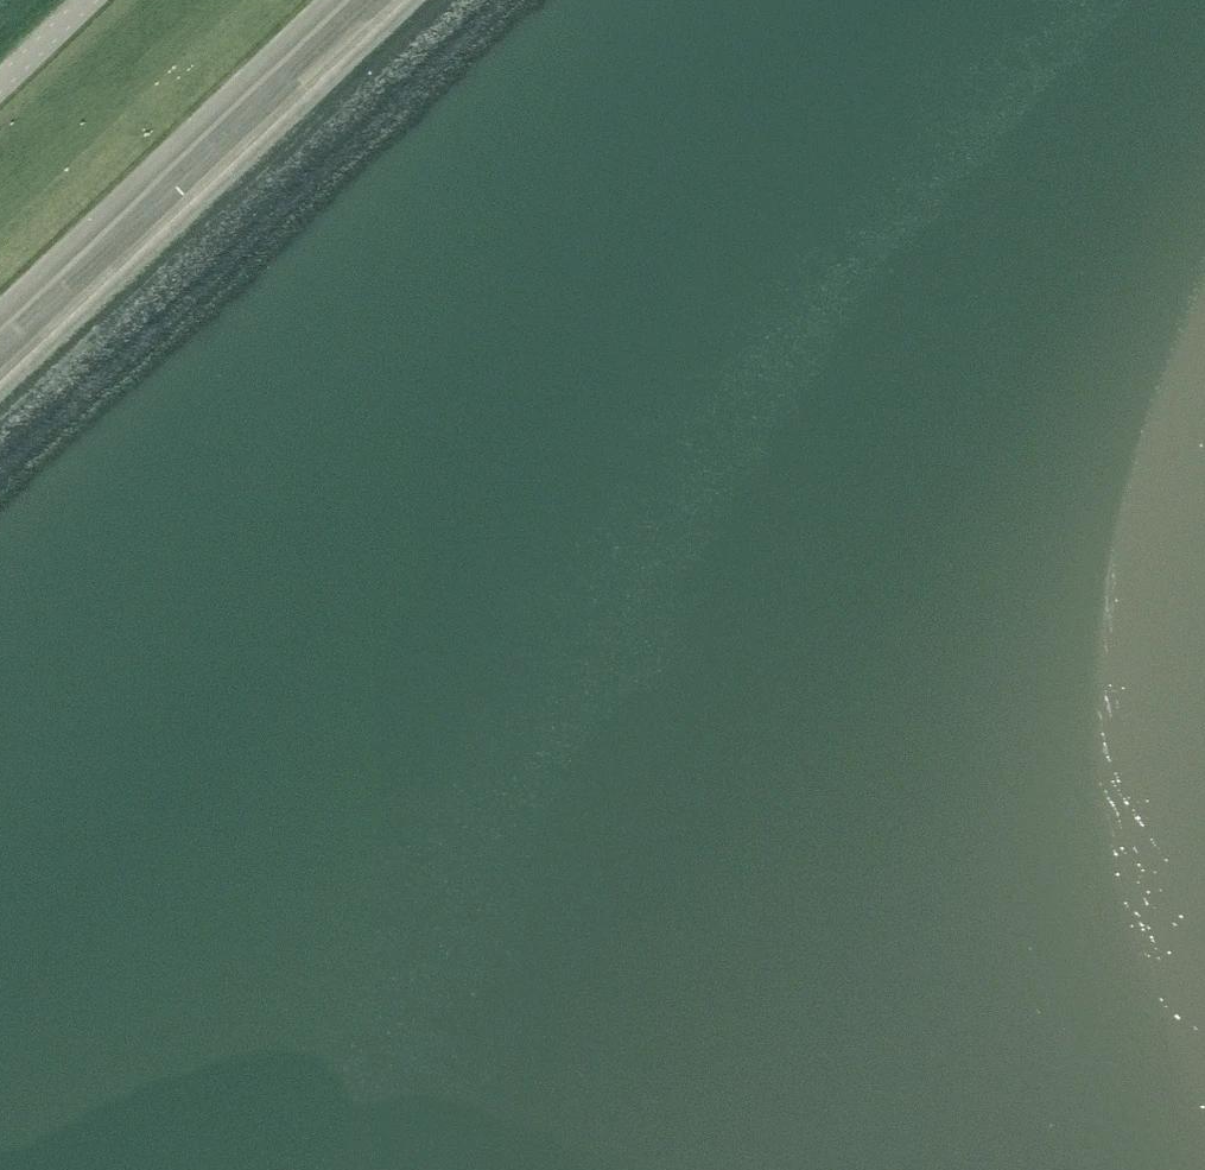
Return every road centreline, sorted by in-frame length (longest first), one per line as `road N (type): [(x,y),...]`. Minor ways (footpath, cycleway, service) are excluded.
road 1 (tertiary): [(0,83),(87,0)]

